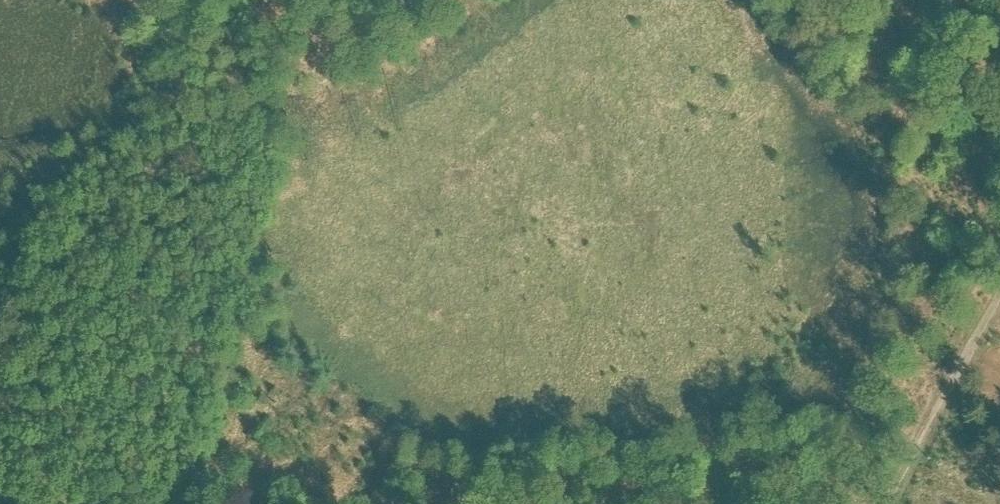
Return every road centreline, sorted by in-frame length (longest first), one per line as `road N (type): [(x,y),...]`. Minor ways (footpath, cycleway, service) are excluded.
road 1 (track): [(886,503),(999,304)]

